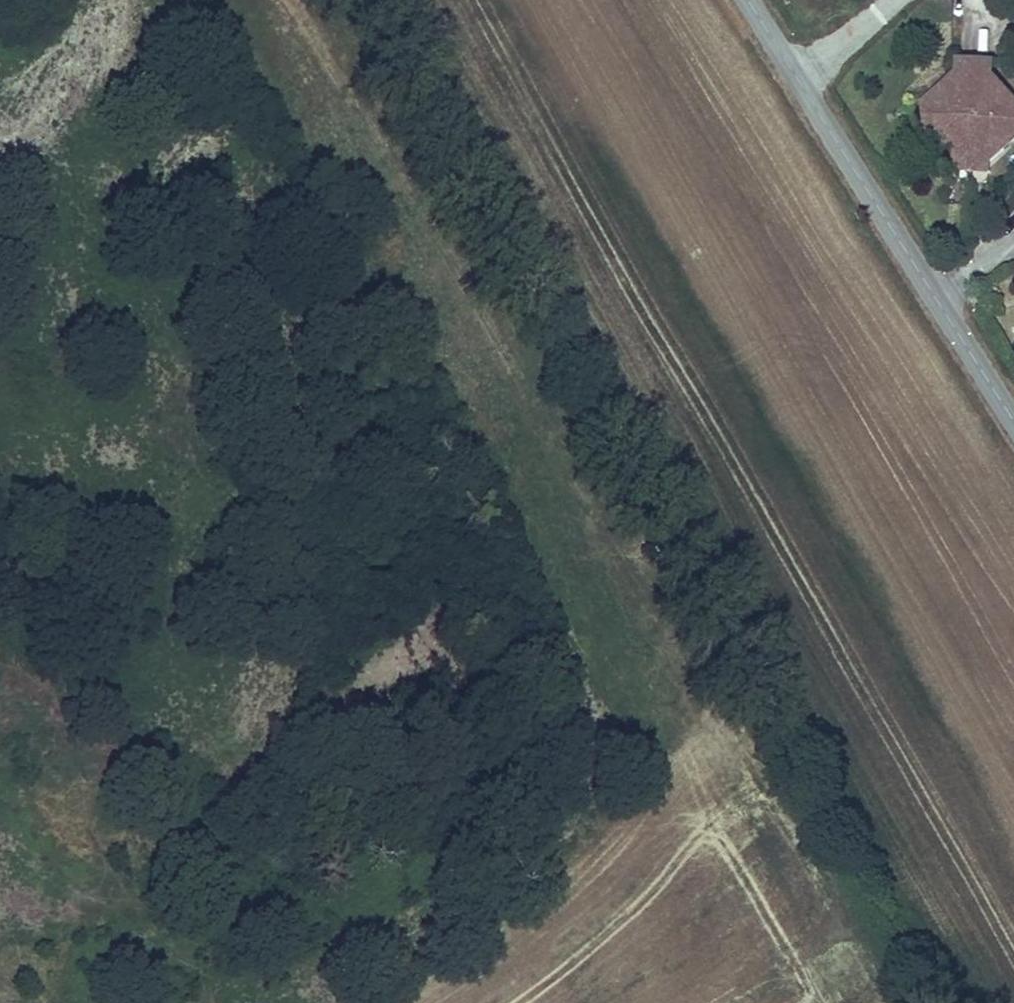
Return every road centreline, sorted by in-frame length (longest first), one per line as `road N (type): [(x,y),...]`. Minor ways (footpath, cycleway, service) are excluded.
road 1 (tertiary): [(747,0),(1013,424)]

